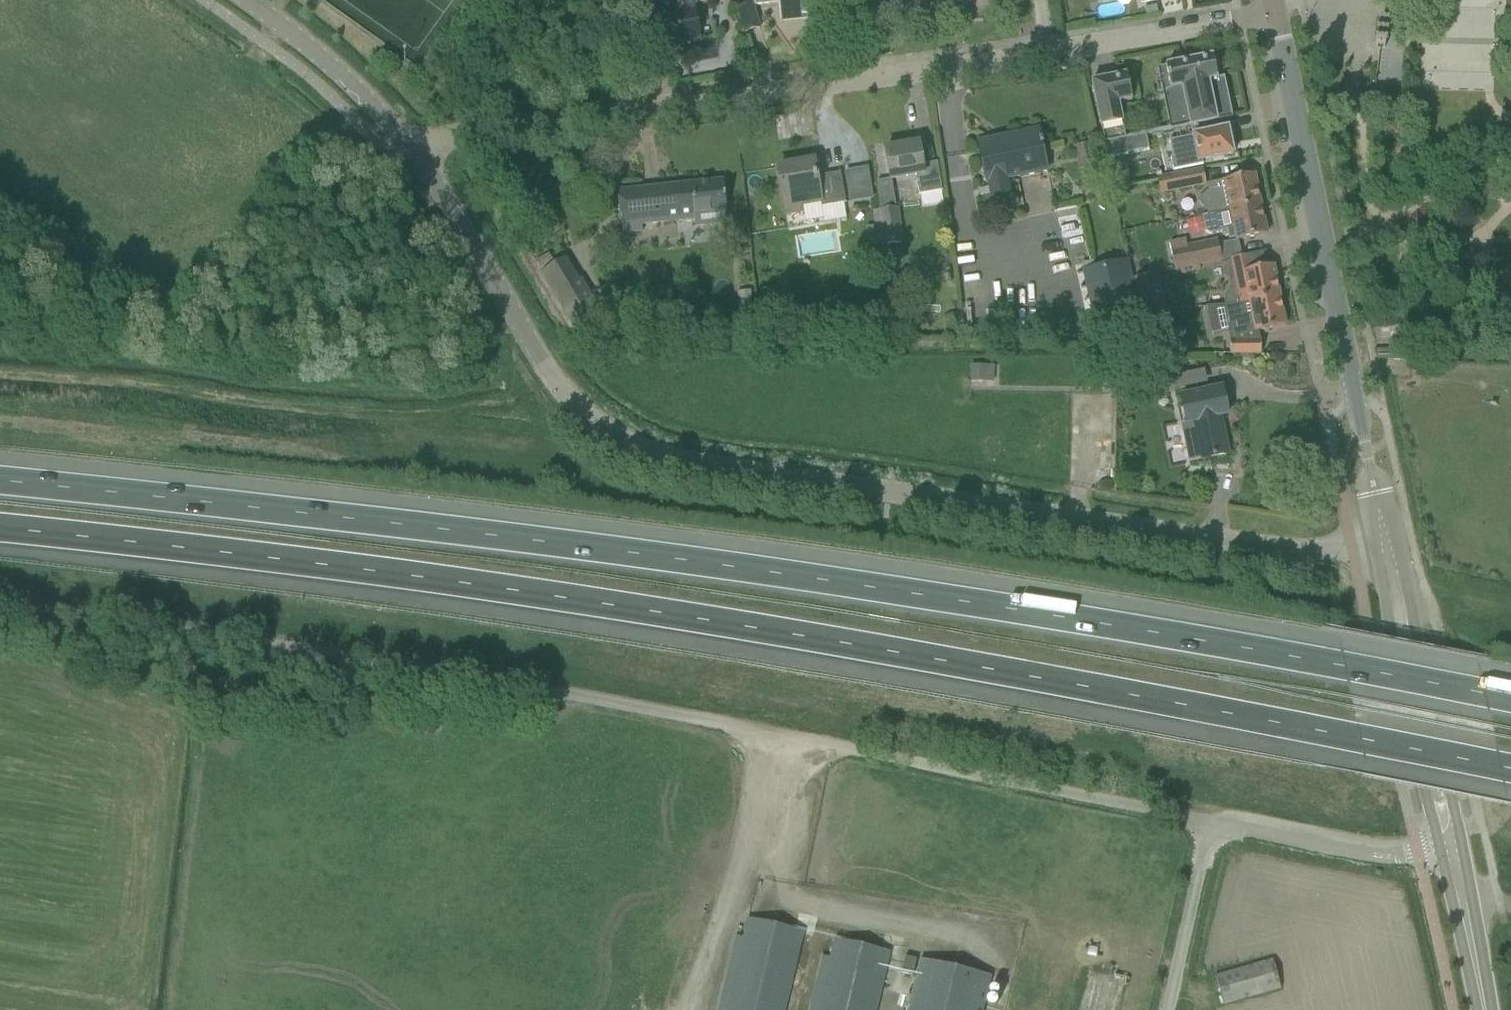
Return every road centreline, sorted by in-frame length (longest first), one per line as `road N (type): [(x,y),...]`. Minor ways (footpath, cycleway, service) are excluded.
road 1 (motorway): [(0,535),(273,562),(610,610),(1510,772)]
road 2 (motorway): [(1510,701),(932,601),(0,483)]
road 3 (unclassified): [(1215,826),(549,683),(0,593)]
road 4 (tertiary): [(1384,542),(1272,551),(678,461),(642,448),(561,394),(410,149)]
road 5 (residential): [(410,149),(1270,10)]
road 6 (tertiary): [(1384,542),(1270,10)]
road 7 (tertiary): [(1450,855),(1453,808),(1405,583),(1384,542)]
road 8 (tertiary): [(1384,542),(1383,589),(1431,813),(1450,855)]
road 9 (unclassified): [(1450,855),(1361,851),(1215,826)]
road 10 (tertiary): [(410,149),(350,83),(247,0)]
road 11 (unclassified): [(1172,1009),(1215,826)]
road 12 (tertiary): [(1481,1009),(1450,855)]

